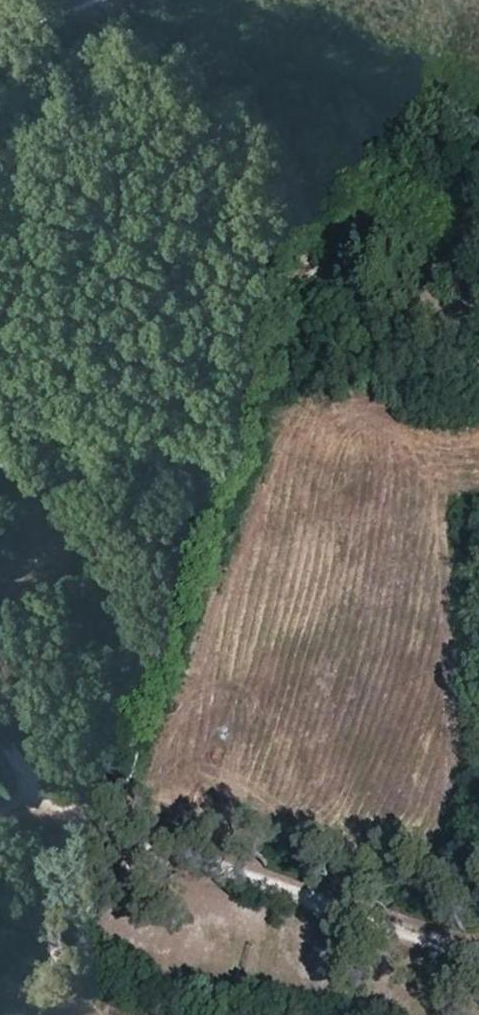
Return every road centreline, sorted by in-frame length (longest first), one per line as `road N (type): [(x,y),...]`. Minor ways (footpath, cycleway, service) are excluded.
road 1 (track): [(0,737),(38,799),(114,834)]

